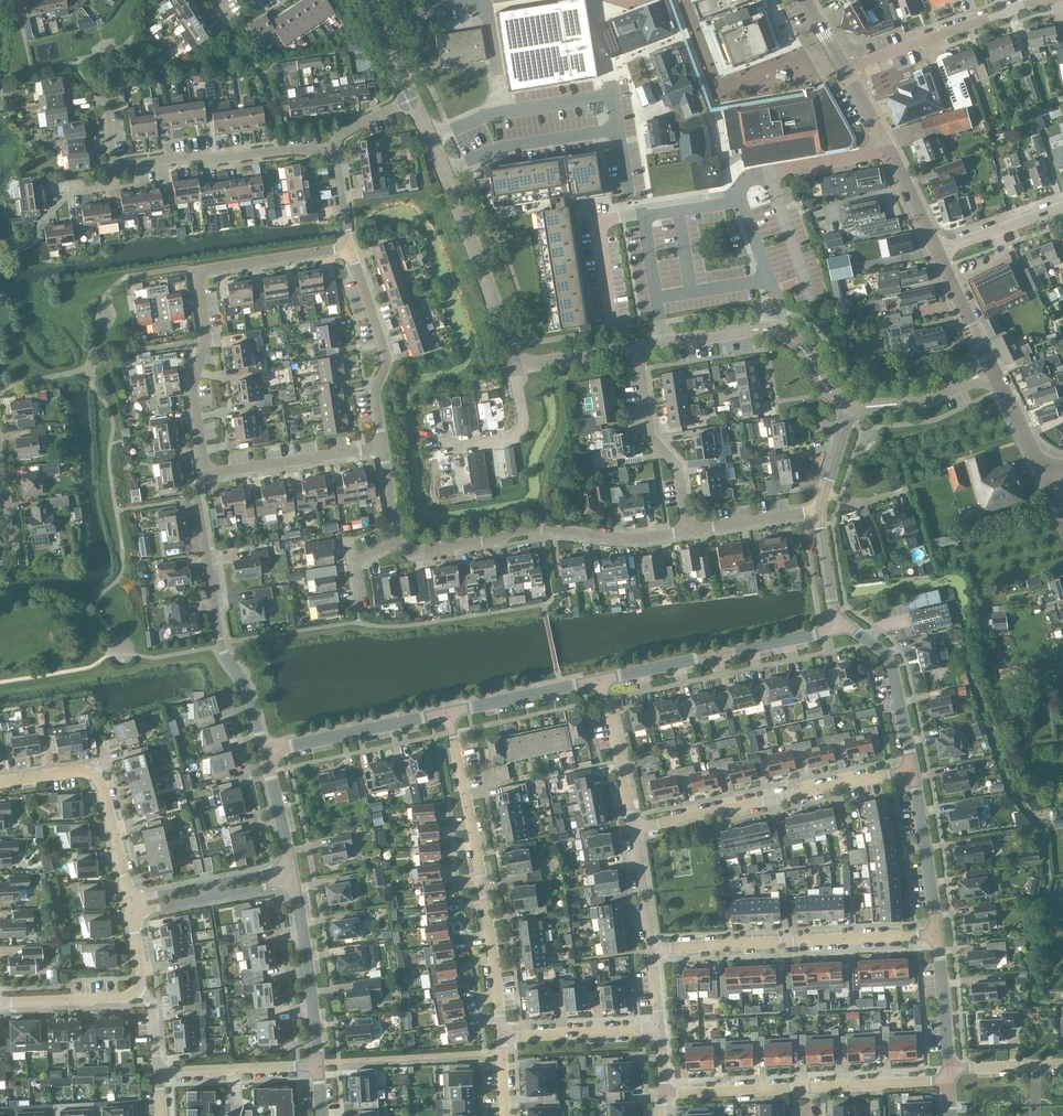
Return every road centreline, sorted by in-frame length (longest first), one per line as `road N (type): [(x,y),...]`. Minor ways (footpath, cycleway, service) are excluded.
road 1 (residential): [(206,478),(190,385),(205,334),(195,273),(350,249)]
road 2 (residential): [(501,1038),(490,923),(447,713)]
road 3 (residential): [(950,1070),(940,1082),(666,1096)]
road 4 (residential): [(651,951),(939,937)]
road 5 (residential): [(631,831),(912,770)]
road 6 (residential): [(265,753),(240,678),(221,648),(200,492),(206,478)]
road 7 (residential): [(517,367),(412,101)]
road 8 (residential): [(602,681),(837,629)]
road 9 (residential): [(845,72),(1056,0)]
road 10 (residential): [(114,168),(333,143)]
road 11 (residential): [(382,448),(375,394),(389,361),(350,249)]
road 12 (residential): [(936,250),(845,72)]
road 13 (residential): [(689,530),(682,465),(651,431),(636,349)]
road 14 (residential): [(319,1068),(290,881)]
road 15 (residential): [(265,753),(447,713)]
road 16 (residential): [(206,478),(382,448)]
road 17 (residential): [(912,770),(890,664),(867,640),(837,629)]
road 18 (residential): [(939,937),(912,770)]
road 19 (residential): [(501,1038),(660,1028)]
road 20 (residential): [(447,713),(602,681)]
road 21 (residential): [(319,1068),(161,1075)]
road 22 (residential): [(631,831),(602,681)]
road 23 (residential): [(540,528),(630,542),(689,530)]
road 24 (residential): [(540,528),(415,554),(397,542)]
road 25 (residential): [(995,374),(920,401),(851,405)]
road 26 (residential): [(443,451),(522,433),(517,367)]
road 27 (residential): [(0,1004),(145,996)]
road 28 (residential): [(636,349),(774,330)]
road 29 (residential): [(995,374),(936,250)]
road 30 (residential): [(950,1070),(939,937)]
road 31 (residential): [(936,250),(1062,209)]
road 32 (residential): [(128,895),(97,768)]
road 33 (residential): [(689,530),(817,513)]
road 34 (residential): [(651,951),(631,831)]
road 35 (residential): [(517,367),(636,349)]

